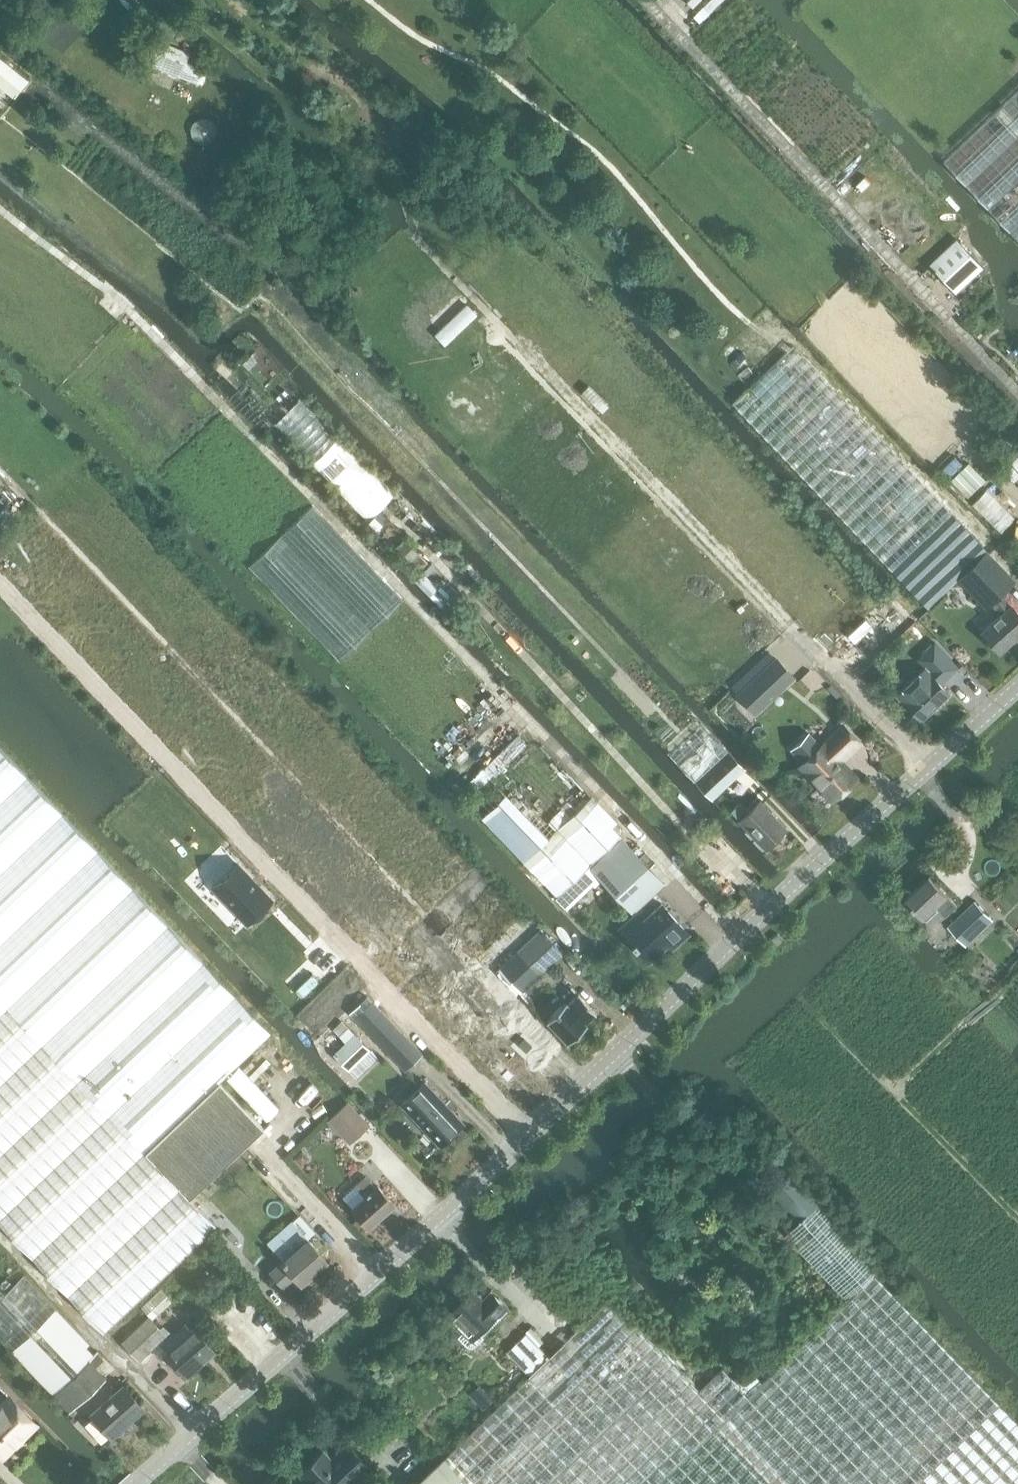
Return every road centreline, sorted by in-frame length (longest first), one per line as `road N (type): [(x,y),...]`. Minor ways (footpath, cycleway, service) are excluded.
road 1 (unclassified): [(134,1483),(551,1116),(780,895),(1017,683)]
road 2 (track): [(551,1116),(389,952),(342,939),(0,584)]
road 3 (track): [(389,952),(414,905),(0,471)]
road 4 (track): [(823,655),(414,236)]
road 5 (track): [(1017,395),(642,0)]
road 6 (unknown): [(372,1273),(256,1148)]

